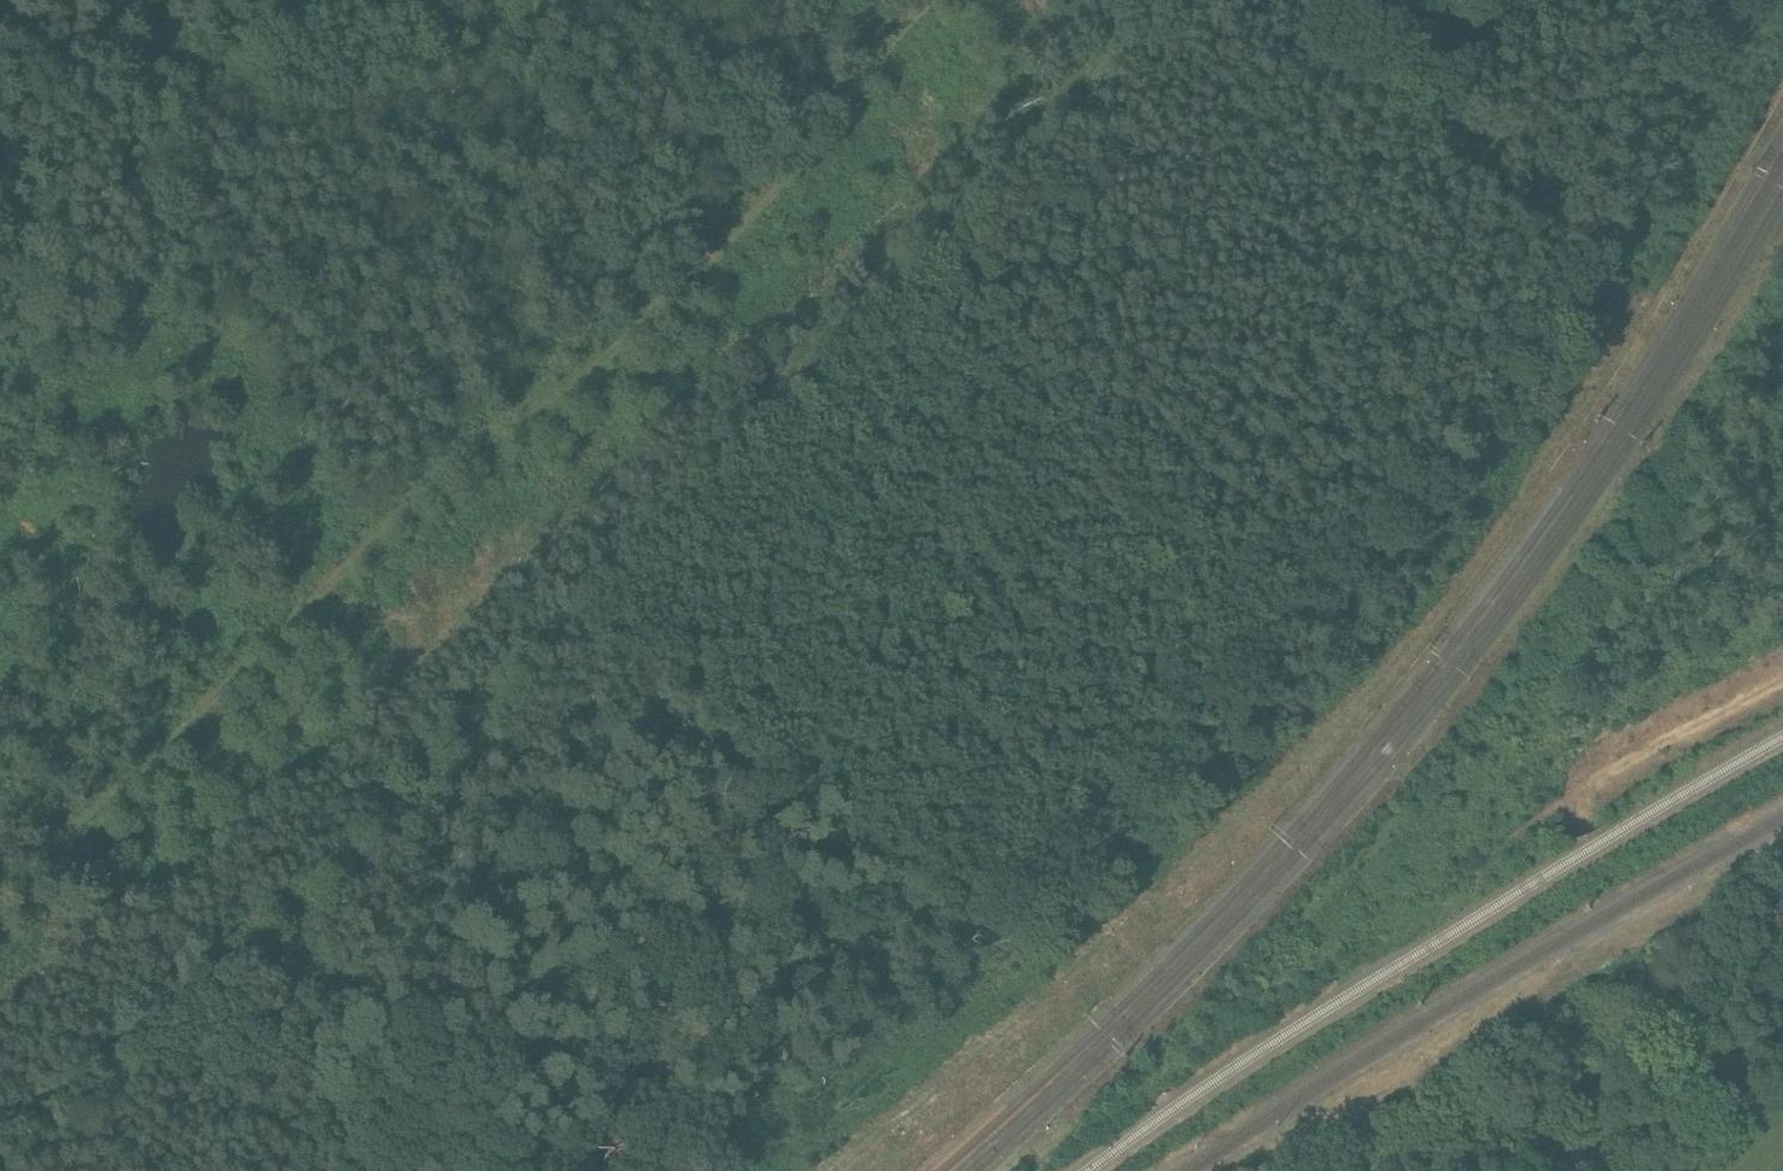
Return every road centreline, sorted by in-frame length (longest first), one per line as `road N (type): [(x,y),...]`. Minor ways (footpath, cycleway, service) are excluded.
road 1 (track): [(0,1148),(273,921),(1158,0)]
road 2 (track): [(0,878),(710,264),(966,0)]
road 3 (track): [(0,232),(296,0)]

